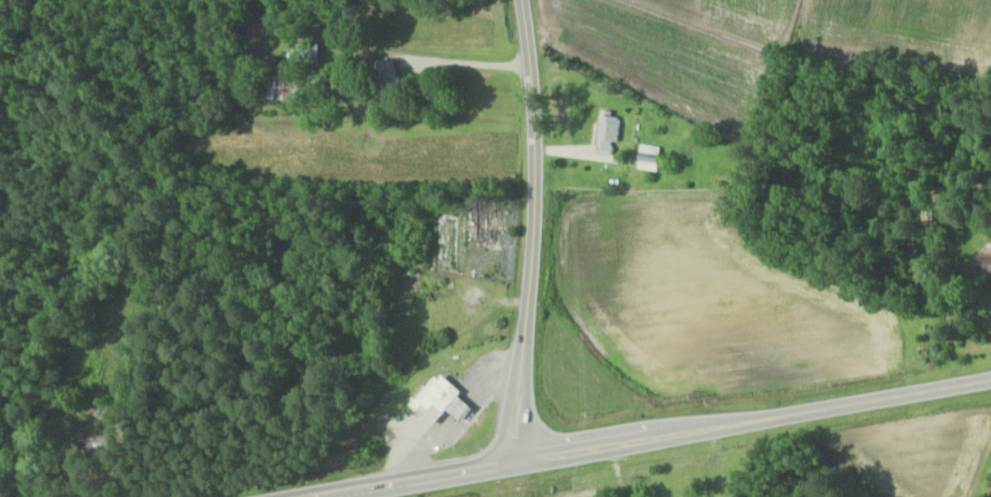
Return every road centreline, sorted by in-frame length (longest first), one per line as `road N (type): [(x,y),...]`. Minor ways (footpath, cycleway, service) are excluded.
road 1 (secondary): [(990,379),(514,462)]
road 2 (secondary): [(514,462),(536,157),(522,0)]
road 3 (secondary): [(514,462),(314,496)]

